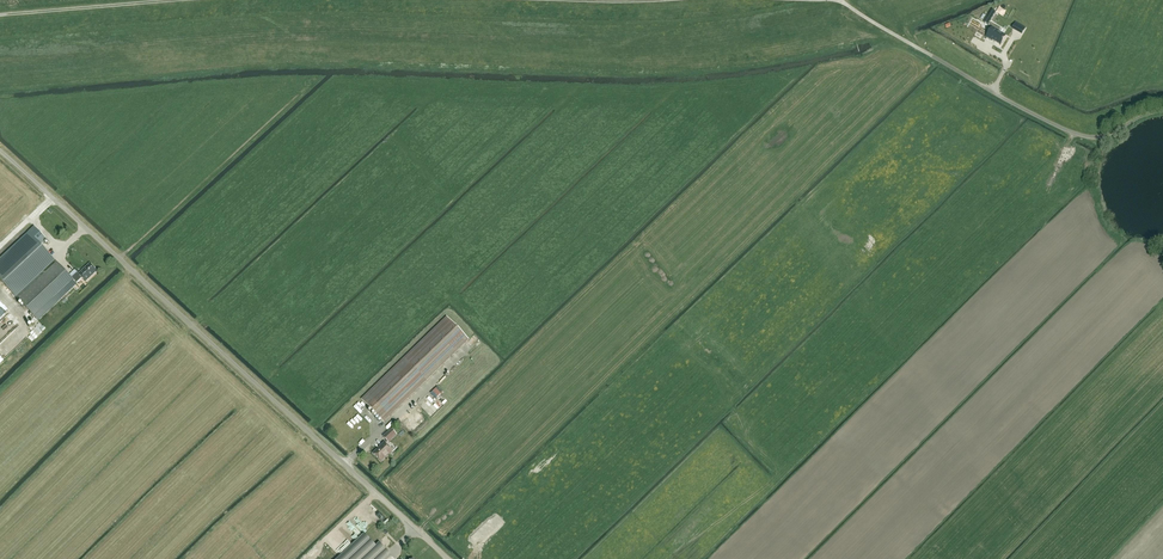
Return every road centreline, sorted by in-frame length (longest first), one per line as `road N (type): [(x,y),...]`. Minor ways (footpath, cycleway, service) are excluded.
road 1 (track): [(0,39),(291,14),(681,22),(819,0)]
road 2 (unclassified): [(448,558),(0,150)]
road 3 (unclassified): [(1162,111),(1107,135),(1083,136),(932,56)]

